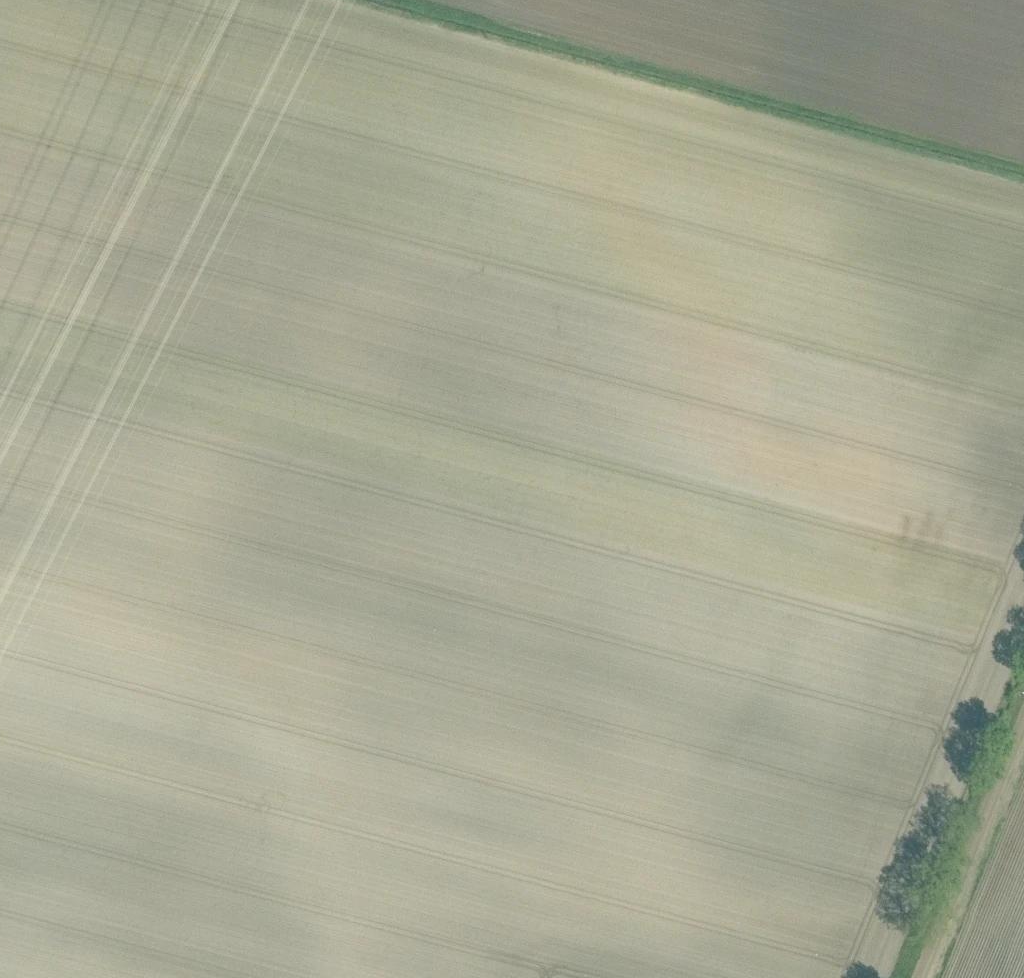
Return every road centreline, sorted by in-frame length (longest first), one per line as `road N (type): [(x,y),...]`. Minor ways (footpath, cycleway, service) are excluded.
road 1 (unclassified): [(918,977),(1023,717)]

